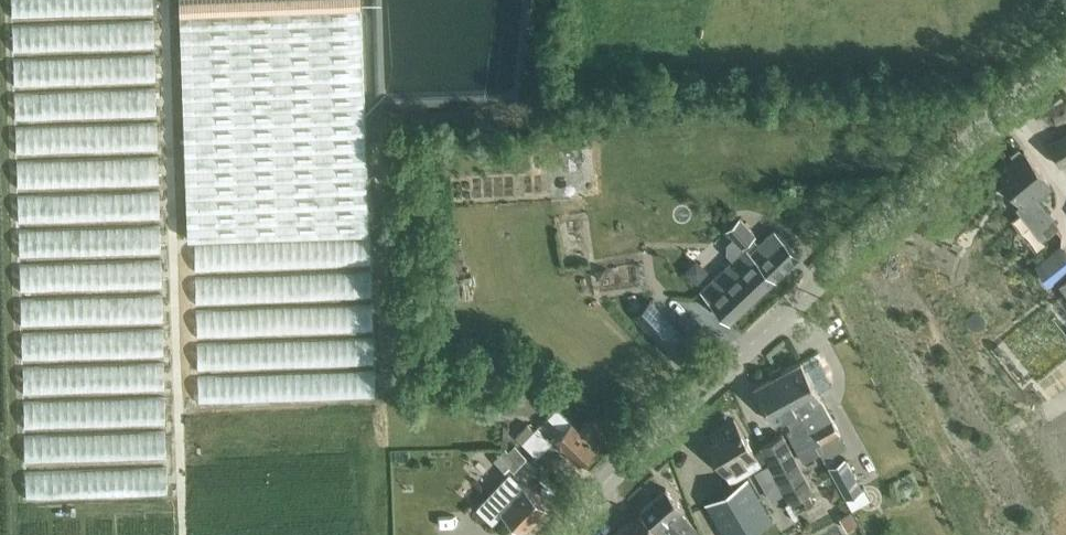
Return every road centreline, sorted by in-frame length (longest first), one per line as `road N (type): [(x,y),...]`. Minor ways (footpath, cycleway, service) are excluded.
road 1 (residential): [(568,534),(650,439),(1065,59)]

